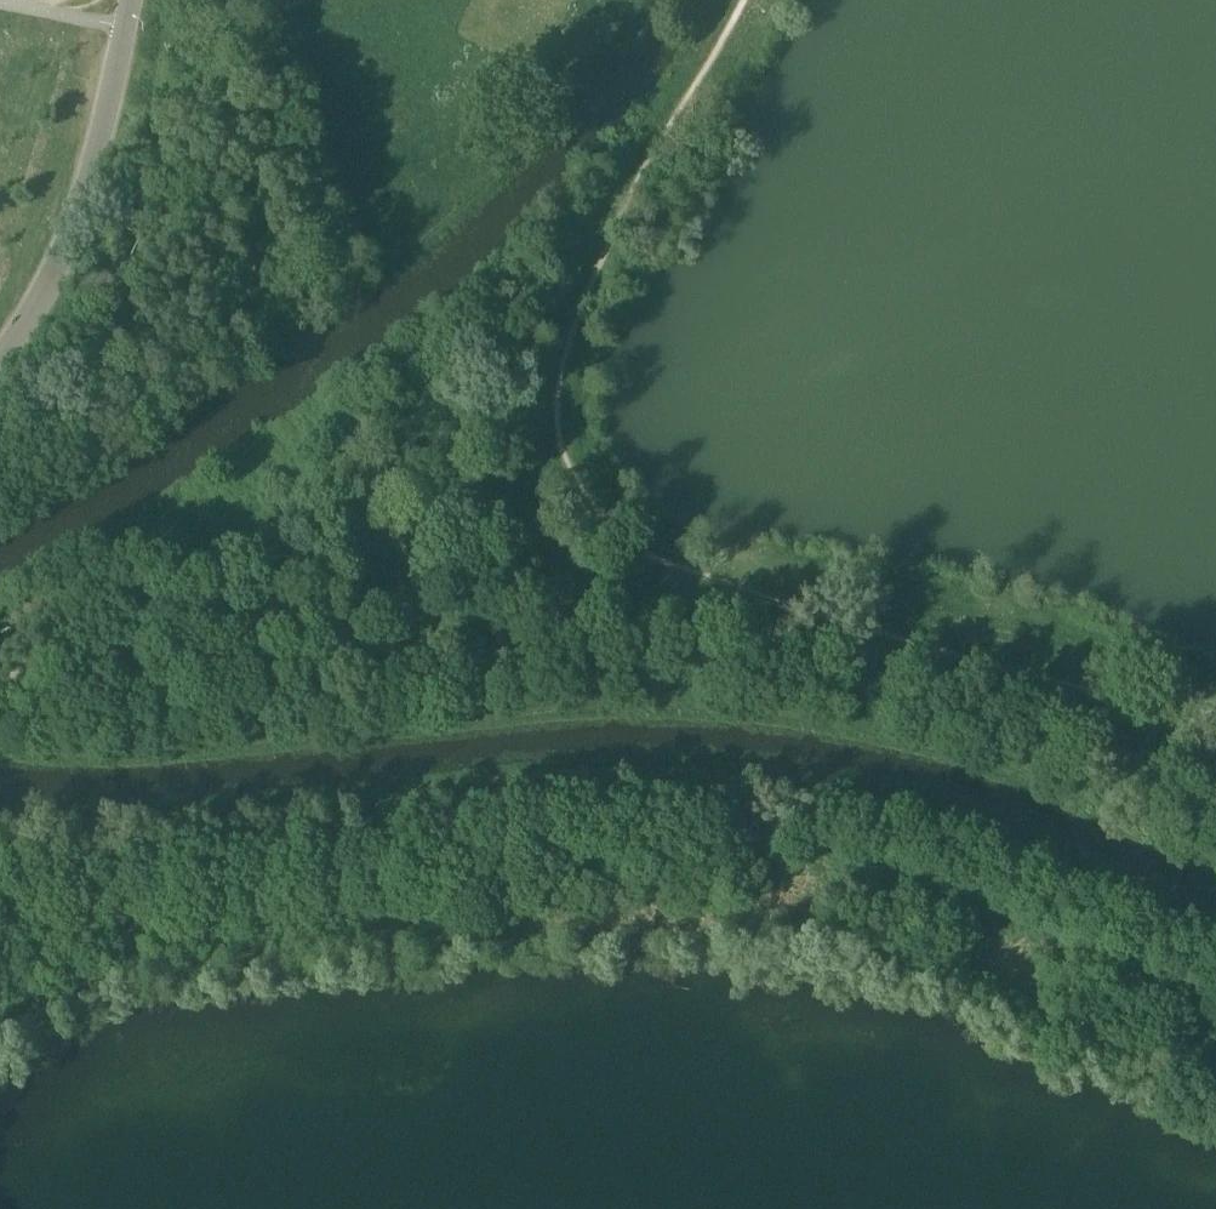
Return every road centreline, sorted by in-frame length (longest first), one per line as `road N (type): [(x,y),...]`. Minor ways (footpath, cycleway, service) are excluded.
road 1 (unclassified): [(0,352),(53,294),(95,161),(129,0)]

